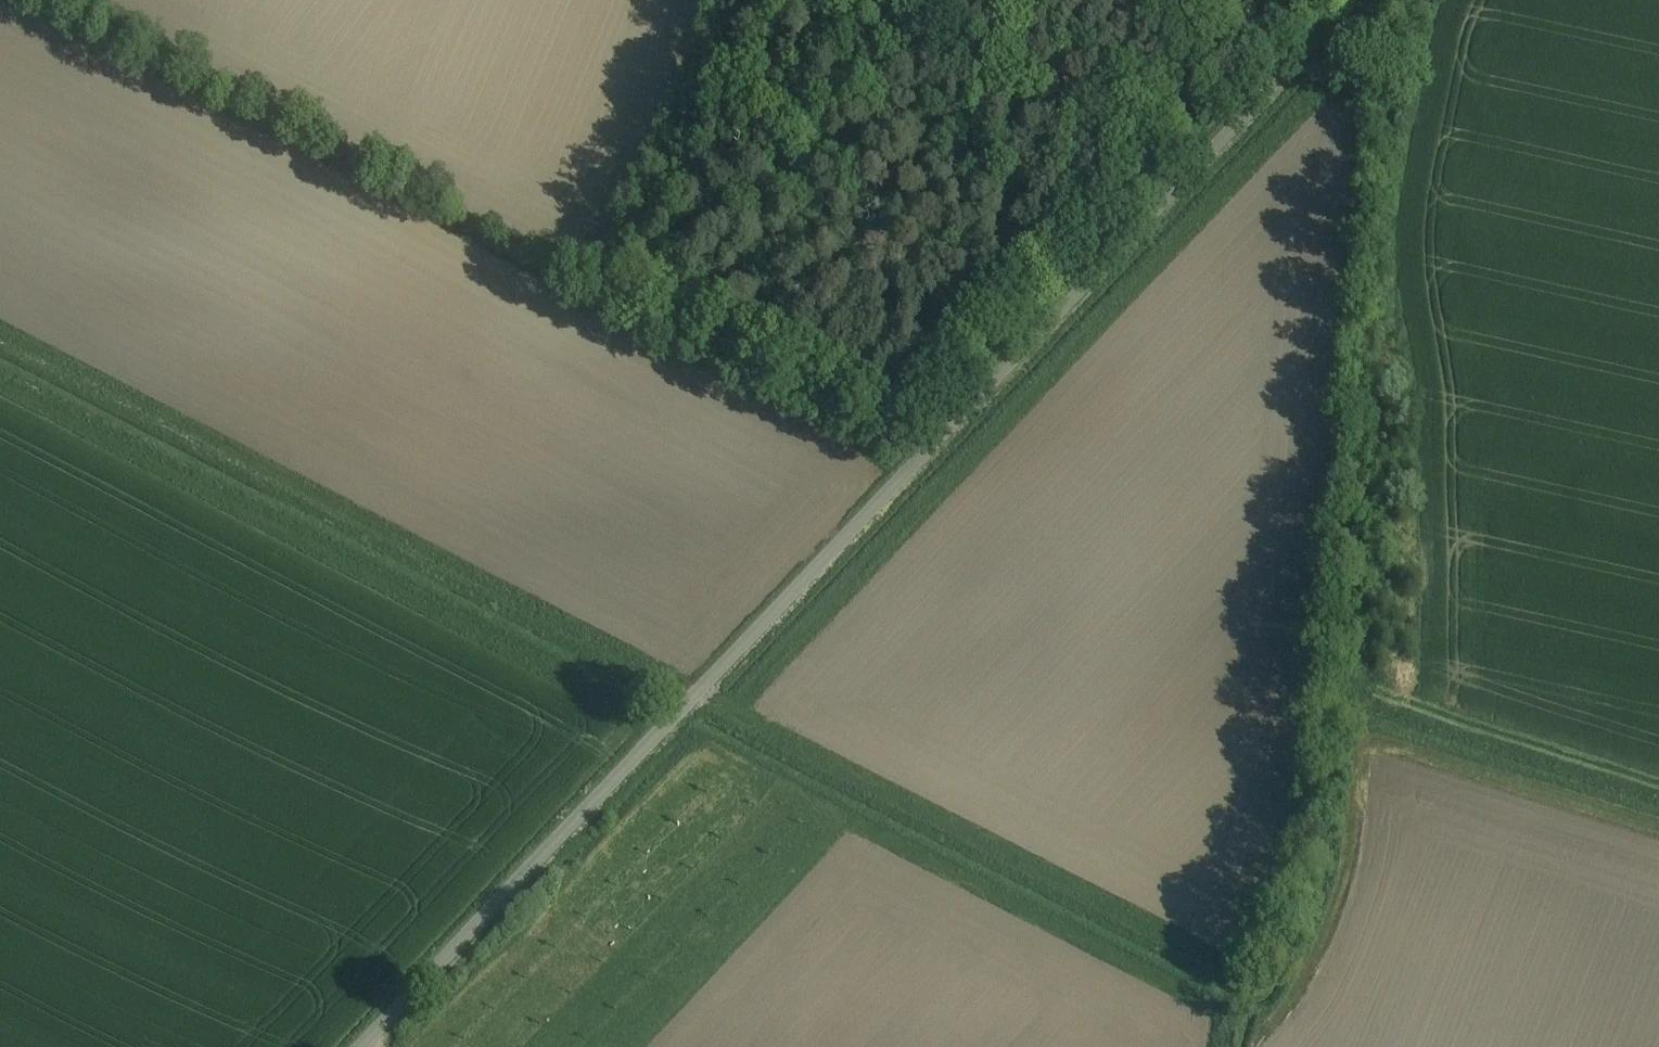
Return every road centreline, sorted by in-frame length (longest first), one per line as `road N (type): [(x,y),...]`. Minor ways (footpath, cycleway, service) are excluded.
road 1 (unclassified): [(342,1046),(1344,0)]
road 2 (track): [(1153,200),(1033,106),(821,0)]

